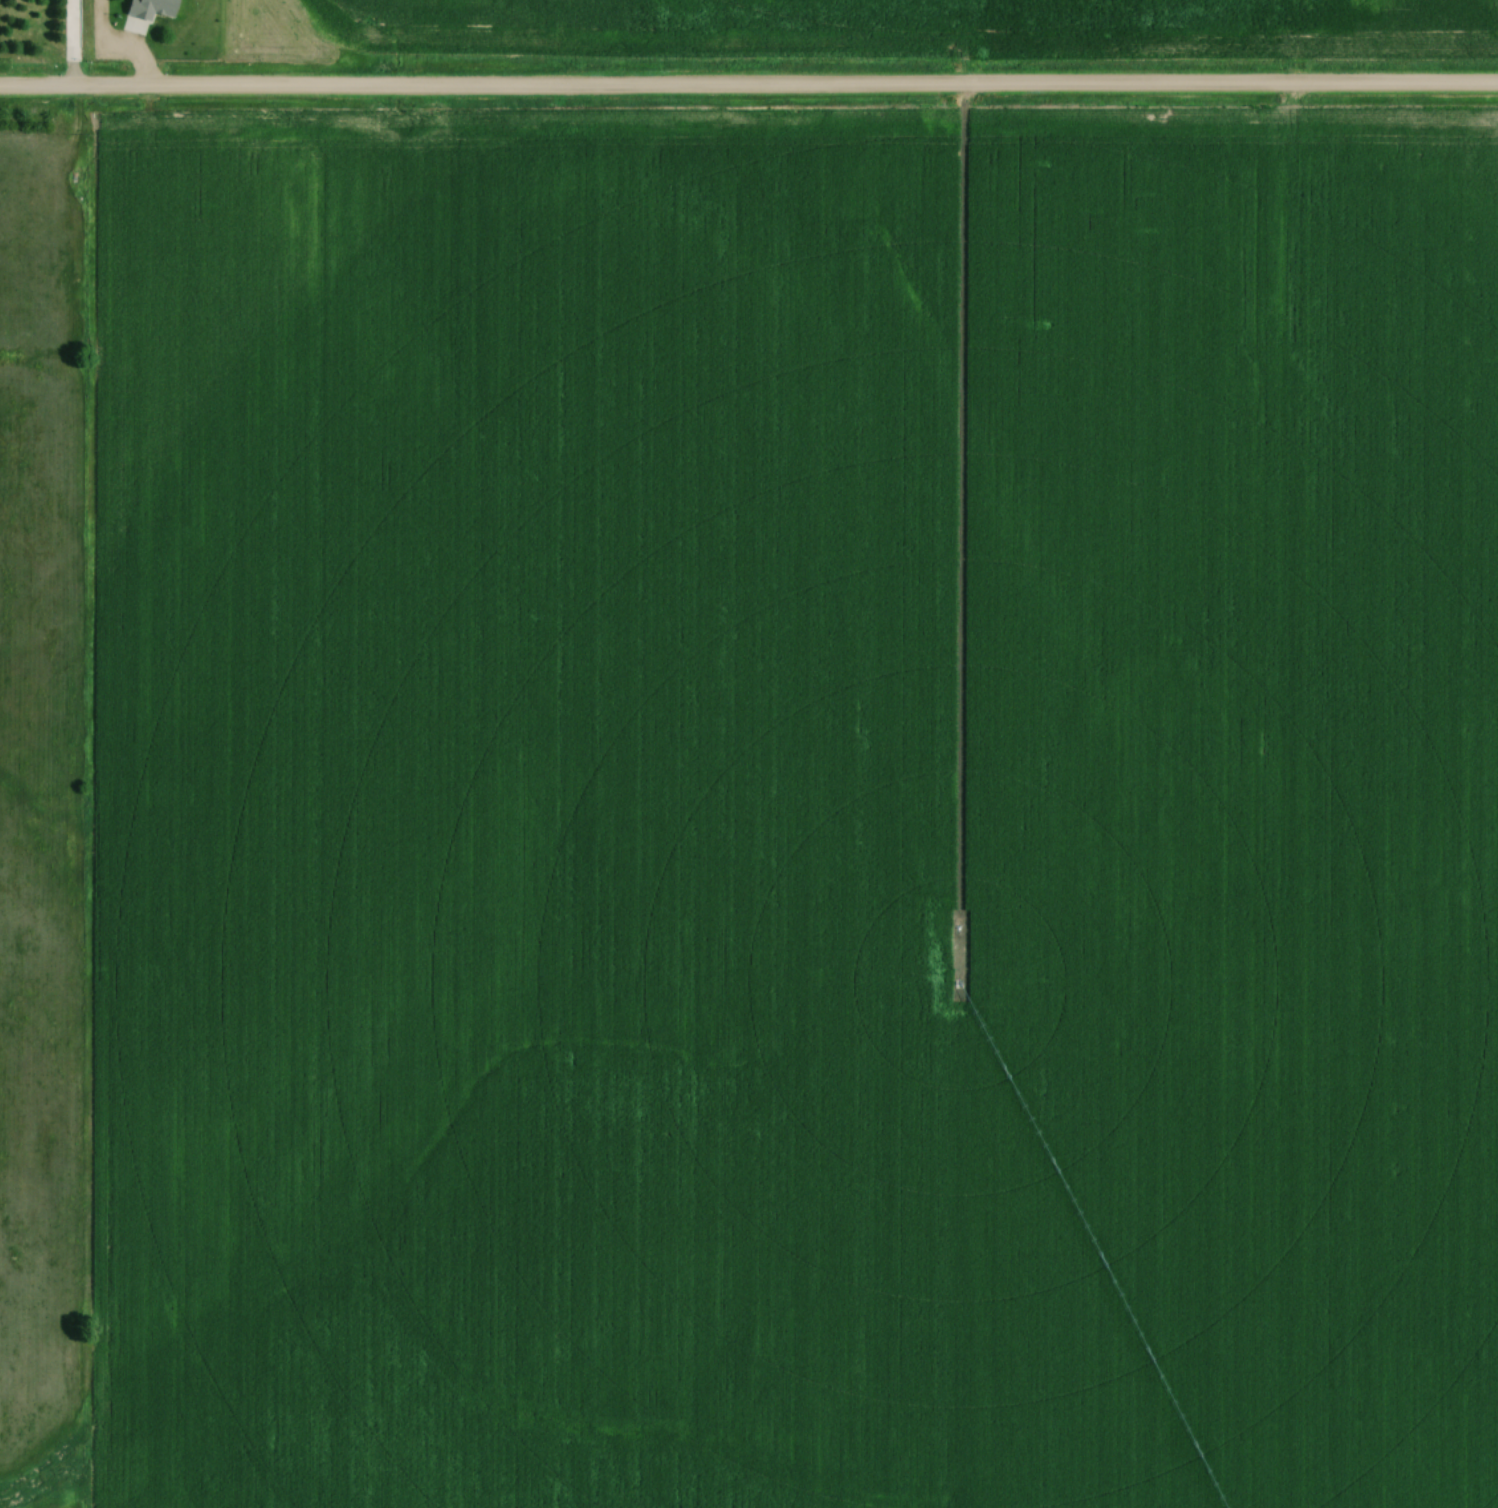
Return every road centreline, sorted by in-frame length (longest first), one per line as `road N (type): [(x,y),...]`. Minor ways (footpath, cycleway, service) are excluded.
road 1 (residential): [(0,85),(1497,86)]

